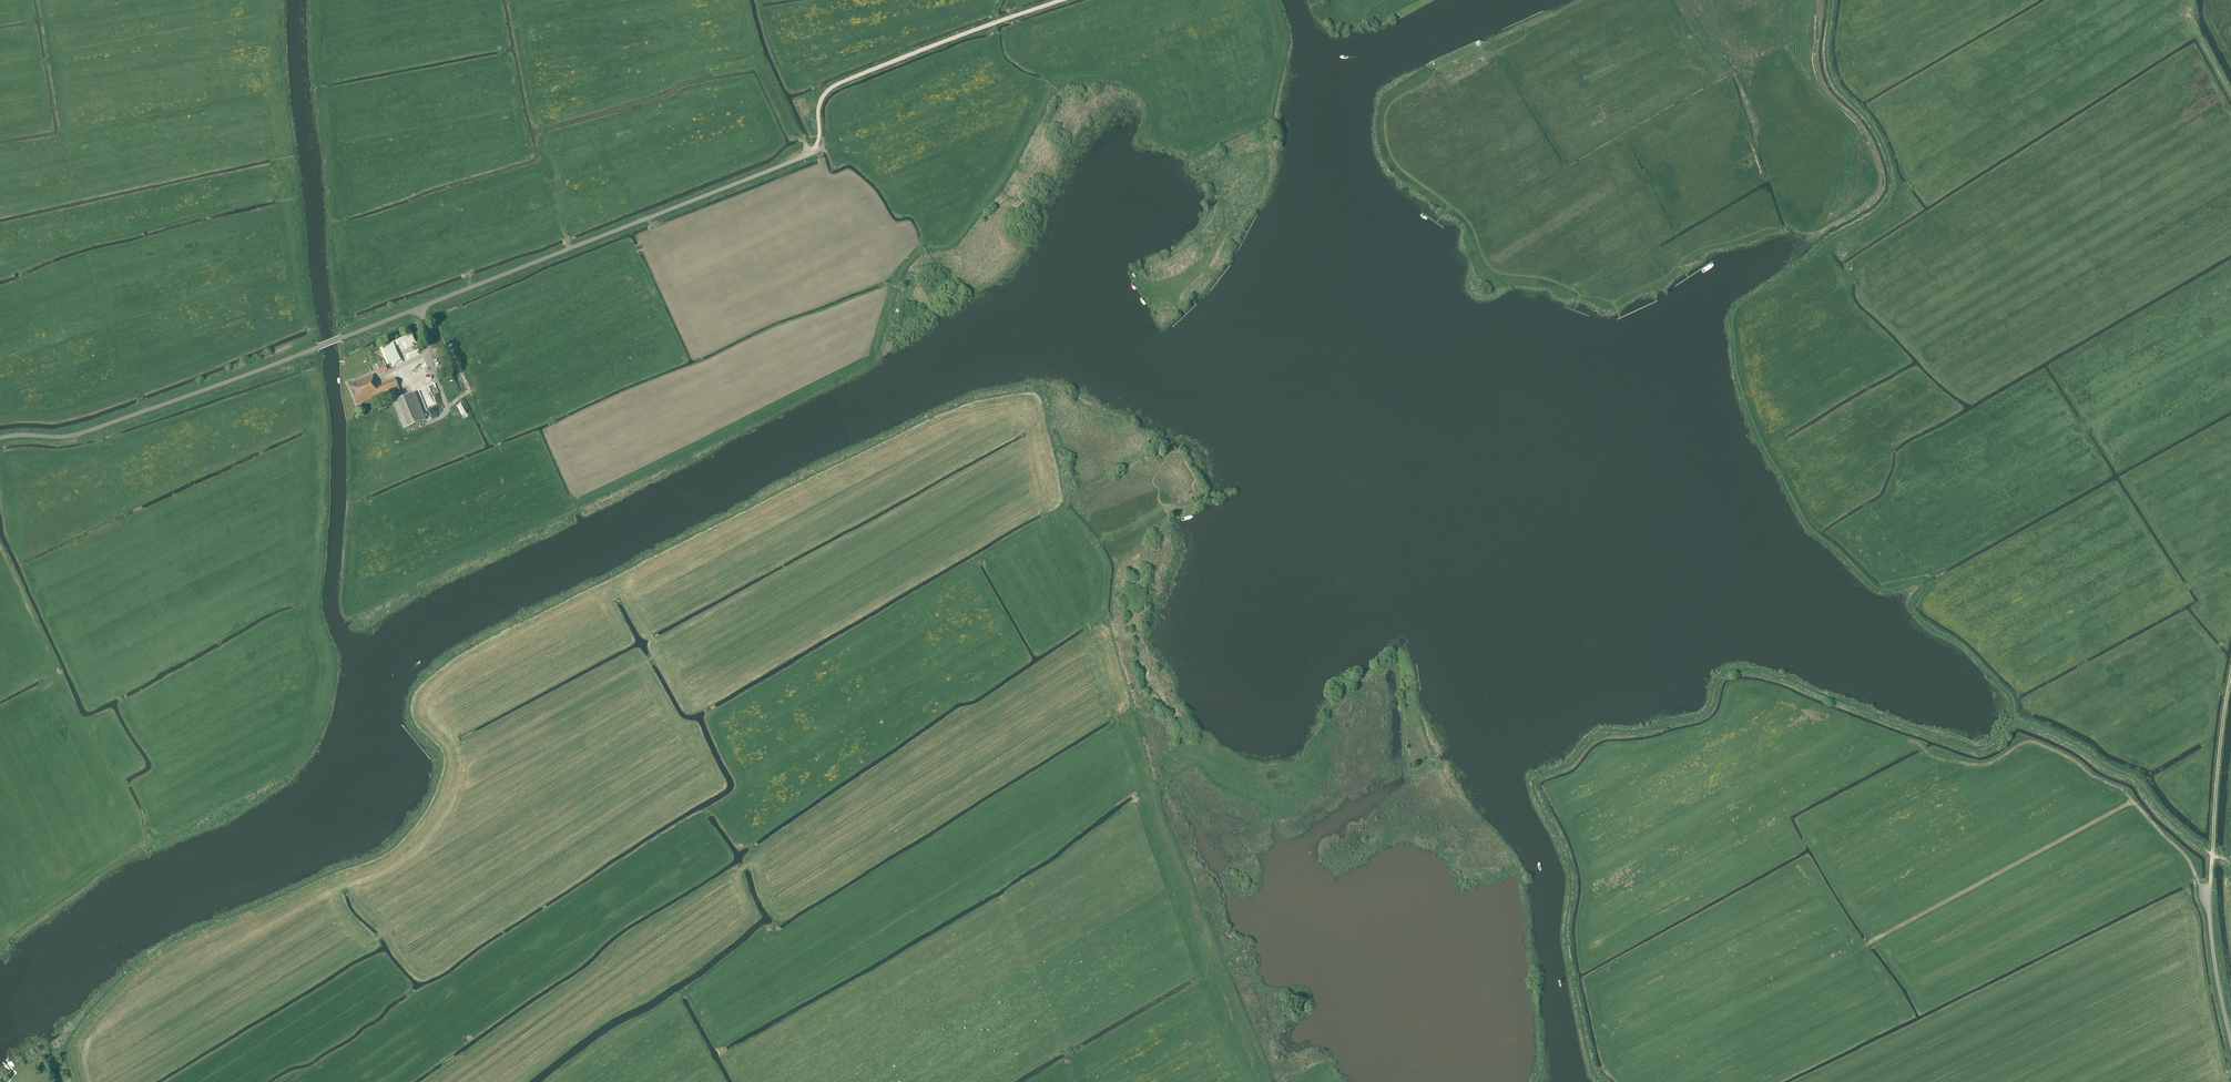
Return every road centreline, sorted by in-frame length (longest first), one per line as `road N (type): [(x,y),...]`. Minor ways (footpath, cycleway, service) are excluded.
road 1 (unclassified): [(0,438),(64,437),(197,393),(815,150)]
road 2 (track): [(815,150),(819,102),(834,85),(1064,0)]
road 3 (track): [(2213,856),(2230,676)]
road 4 (unclassified): [(2230,1039),(2205,891)]

